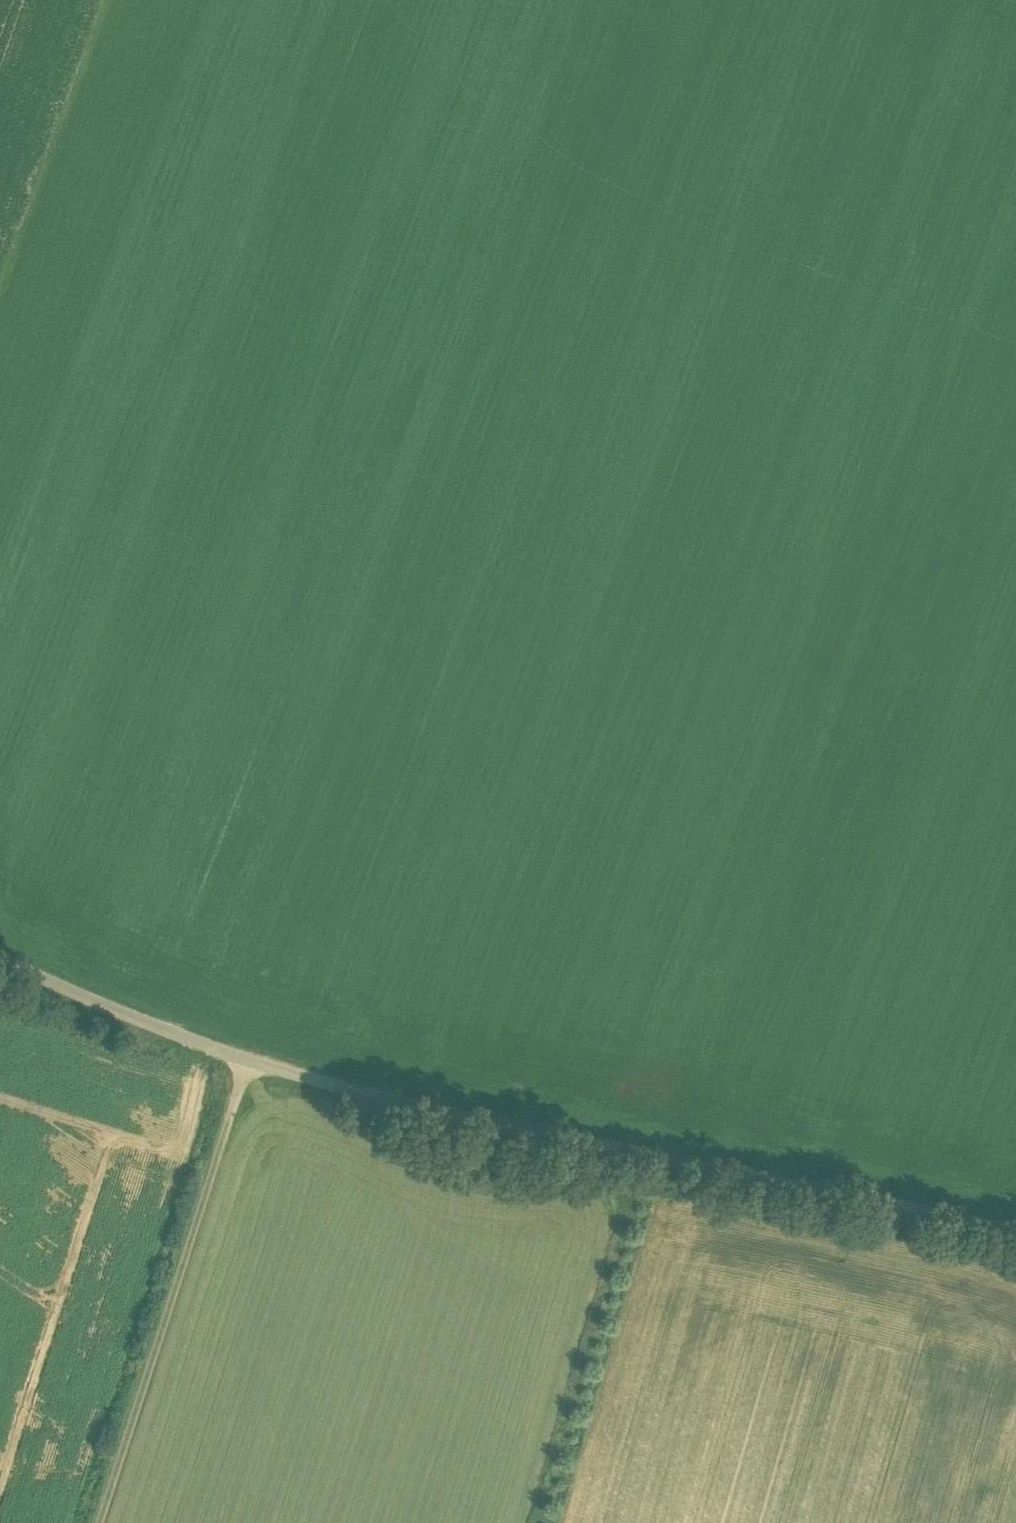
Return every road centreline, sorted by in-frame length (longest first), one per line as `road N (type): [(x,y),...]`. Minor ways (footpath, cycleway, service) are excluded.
road 1 (unclassified): [(1015,1235),(261,1062)]
road 2 (unclassified): [(106,1522),(261,1062)]
road 3 (unclassified): [(261,1062),(167,1019),(0,961)]

